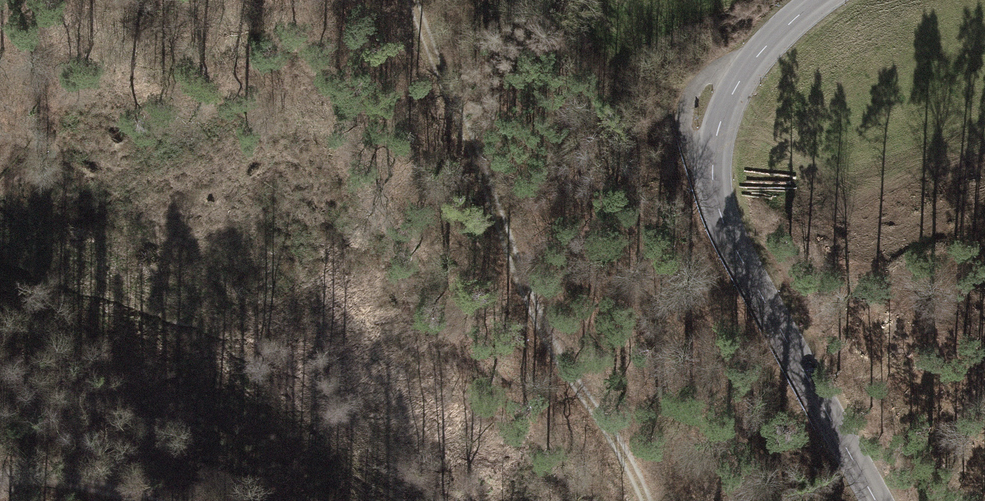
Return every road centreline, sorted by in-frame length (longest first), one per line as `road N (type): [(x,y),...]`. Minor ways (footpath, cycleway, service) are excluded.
road 1 (tertiary): [(878,500),(737,253),(713,187),(717,135),(742,76),(818,0)]
road 2 (track): [(641,500),(605,427),(545,346),(416,0)]
road 3 (track): [(0,481),(36,475),(157,500)]

